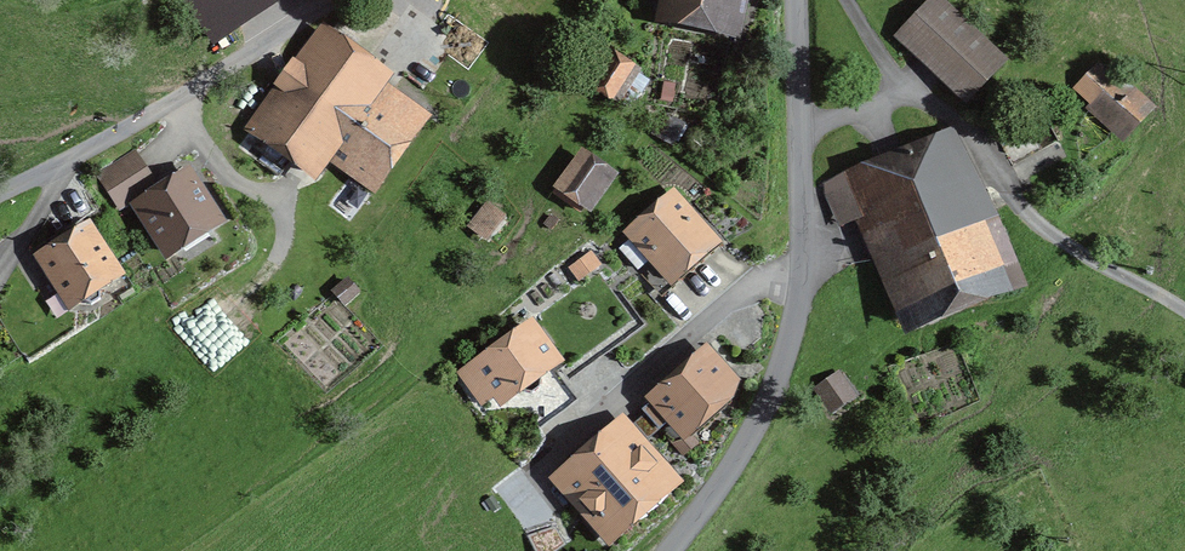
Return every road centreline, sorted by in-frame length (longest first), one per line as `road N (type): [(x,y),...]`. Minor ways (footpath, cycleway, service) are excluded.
road 1 (unclassified): [(801,131),(805,263),(783,364),(748,443),(671,550)]
road 2 (unclassified): [(0,195),(352,0)]
road 3 (unclassified): [(1184,309),(1049,232),(954,122),(901,91)]
road 4 (unclassified): [(798,0),(801,131)]

